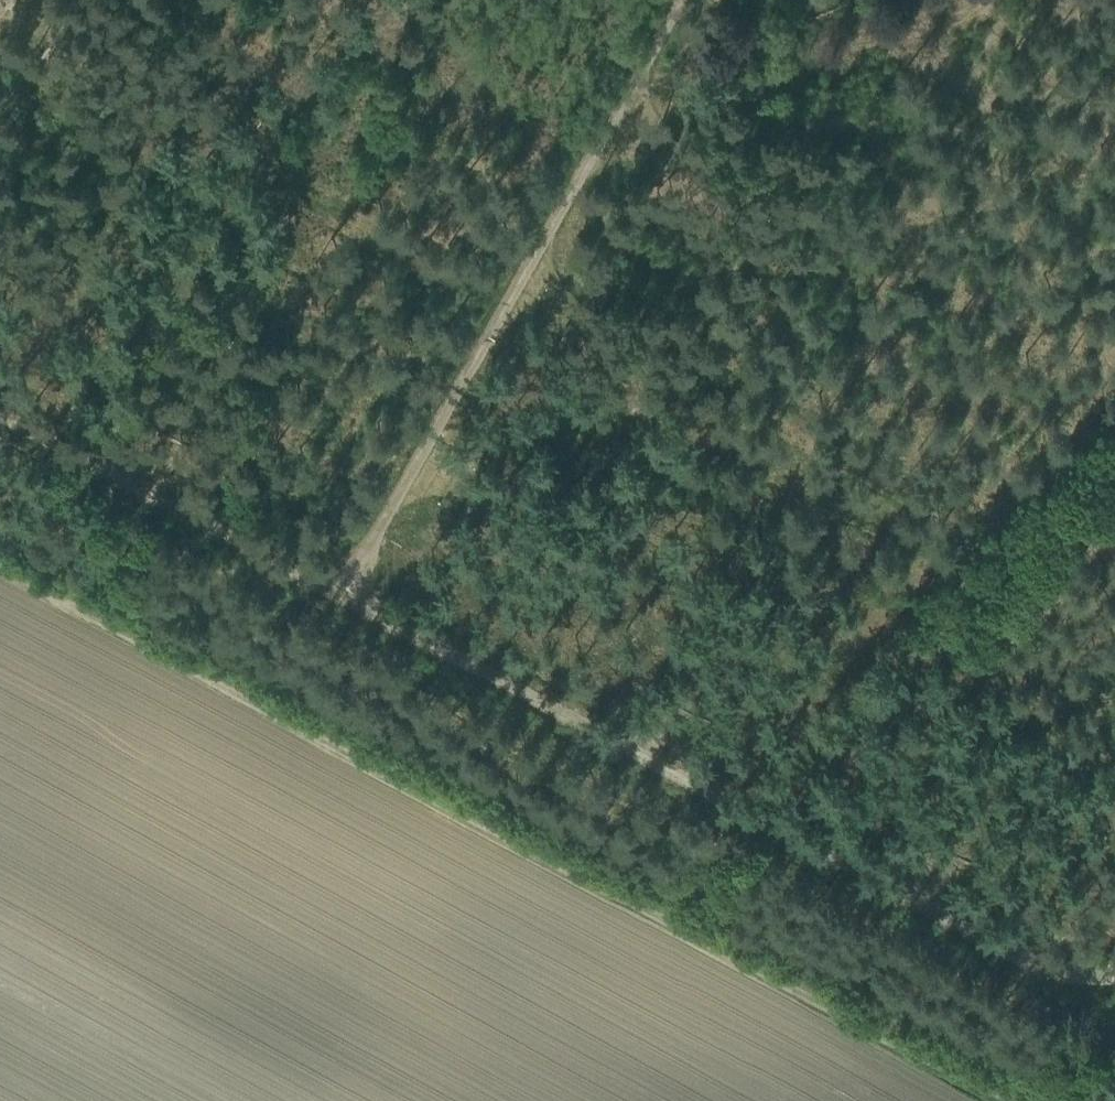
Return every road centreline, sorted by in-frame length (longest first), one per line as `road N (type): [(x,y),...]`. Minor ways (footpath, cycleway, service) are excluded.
road 1 (track): [(1114,975),(1049,965),(0,409)]
road 2 (track): [(0,557),(1004,1100)]
road 3 (track): [(683,0),(348,596)]
road 4 (track): [(744,804),(1114,454)]

